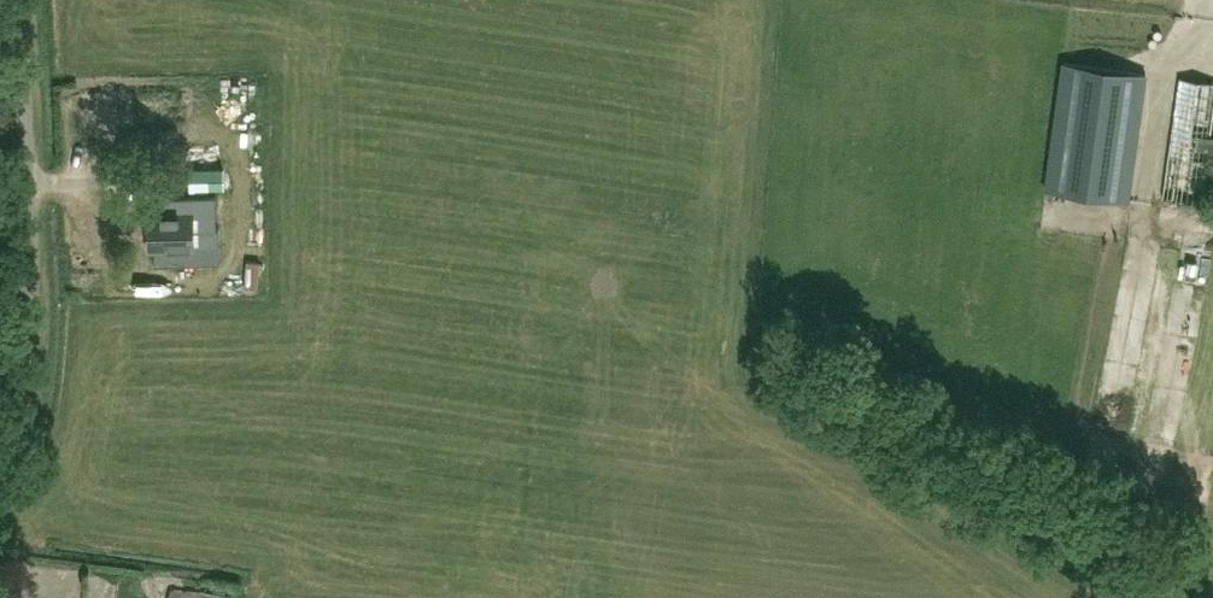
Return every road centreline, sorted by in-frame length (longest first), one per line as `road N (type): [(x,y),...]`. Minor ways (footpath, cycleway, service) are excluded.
road 1 (unclassified): [(0,439),(24,361),(31,301),(20,0)]

